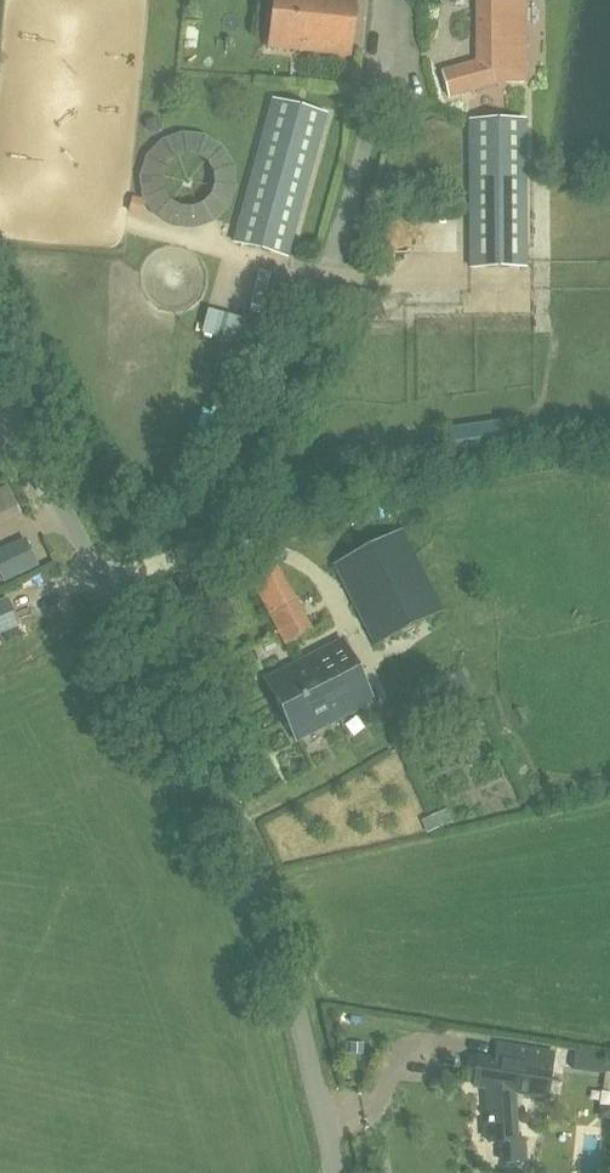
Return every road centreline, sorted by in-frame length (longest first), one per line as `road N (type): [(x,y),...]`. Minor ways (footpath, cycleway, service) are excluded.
road 1 (unclassified): [(333,1172),(285,974),(246,867),(0,398)]

